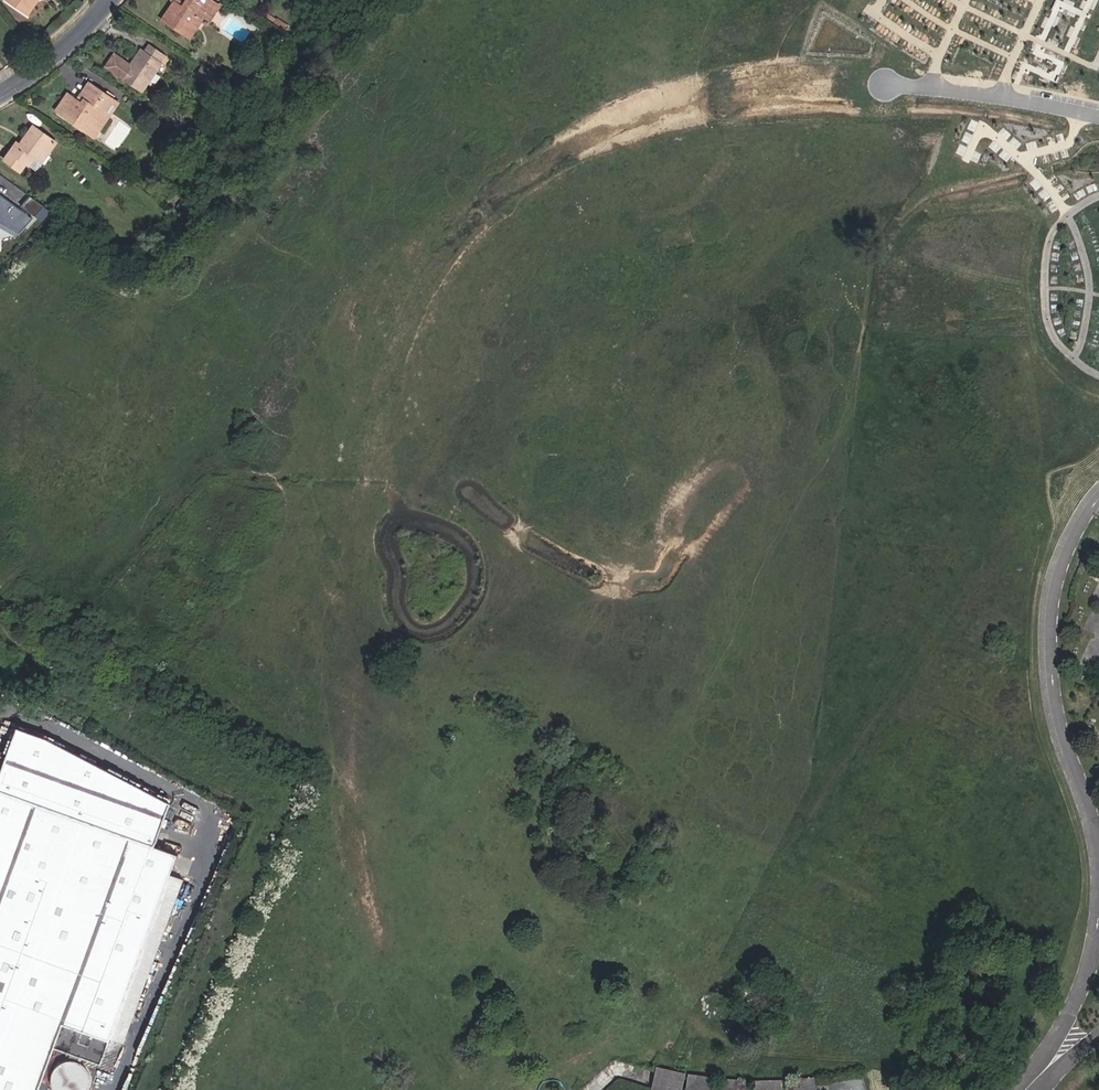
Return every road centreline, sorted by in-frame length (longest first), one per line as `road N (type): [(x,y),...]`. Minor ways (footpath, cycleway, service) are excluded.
road 1 (residential): [(106,0),(0,93)]

